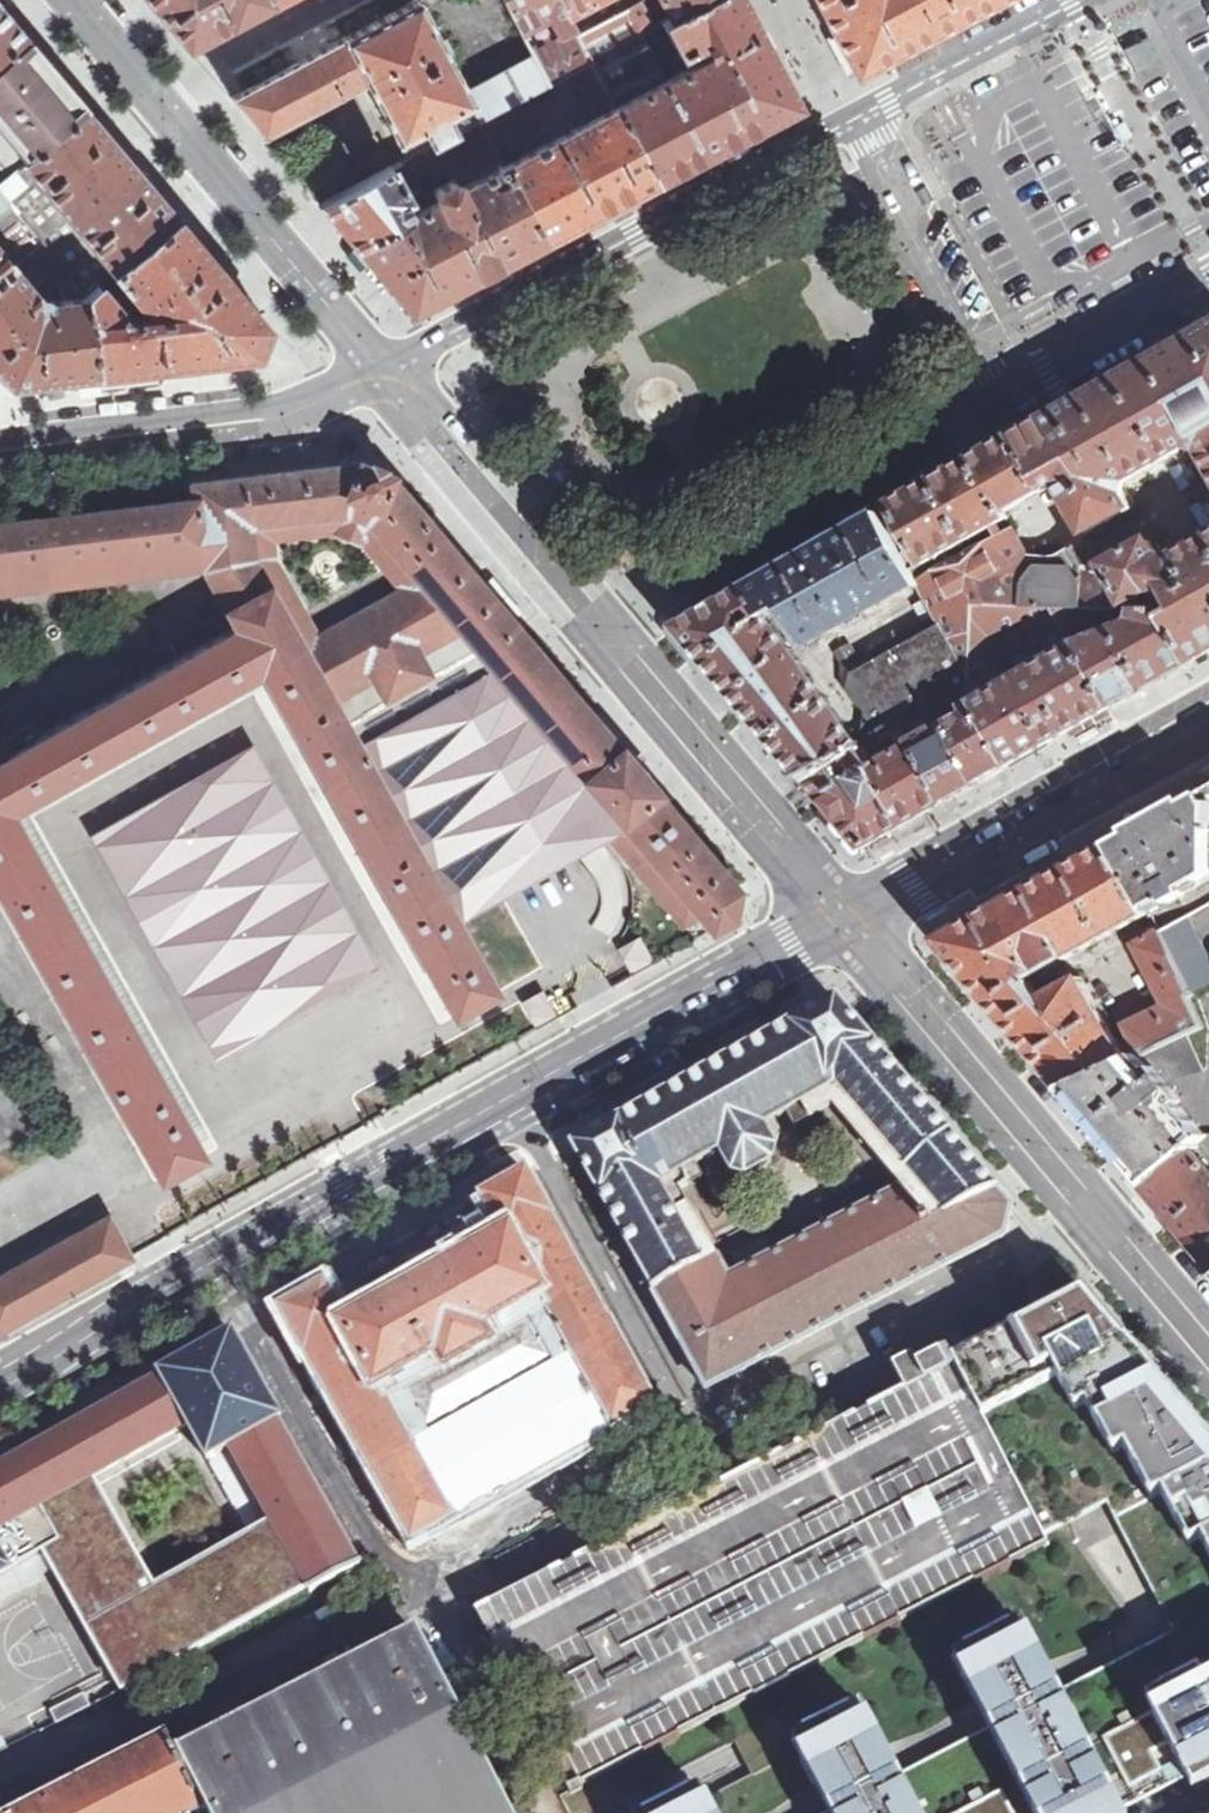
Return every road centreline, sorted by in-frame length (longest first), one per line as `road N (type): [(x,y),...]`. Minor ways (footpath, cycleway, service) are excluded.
road 1 (unclassified): [(0,1385),(821,929)]
road 2 (unclassified): [(858,909),(432,398),(382,371)]
road 3 (unclassified): [(382,371),(398,422),(821,929)]
road 4 (unclassified): [(821,929),(1208,1376)]
road 5 (residential): [(840,117),(1000,400),(1208,281)]
road 6 (unclassified): [(1208,1318),(858,909)]
road 7 (residential): [(840,117),(382,371)]
road 8 (unclassified): [(382,371),(67,0)]
road 9 (unclassified): [(858,909),(1208,718)]
road 10 (residential): [(382,371),(275,407),(0,437)]
road 11 (residential): [(1067,0),(840,117)]

